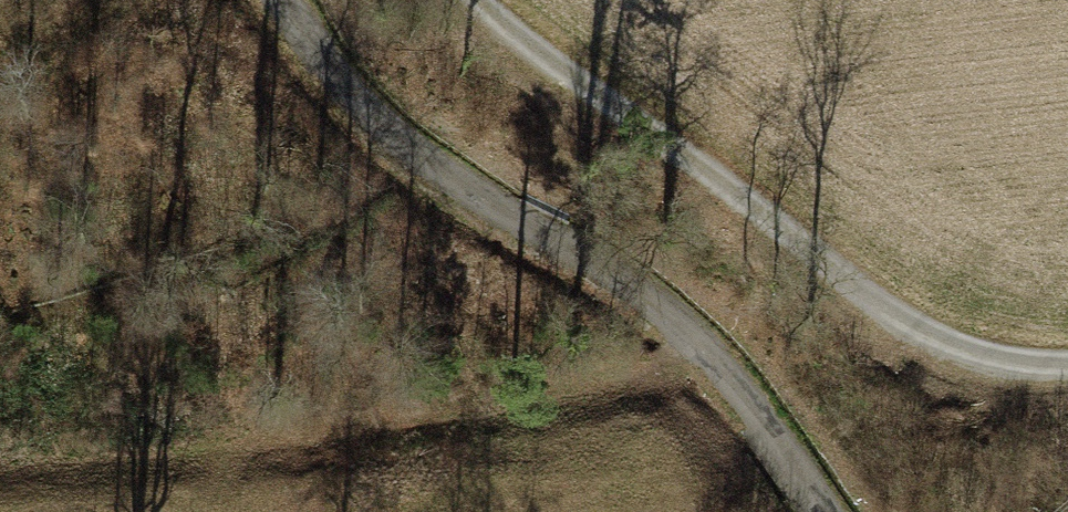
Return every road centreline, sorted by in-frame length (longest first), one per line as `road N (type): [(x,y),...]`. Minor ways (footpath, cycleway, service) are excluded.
road 1 (unclassified): [(824,511),(717,349),(616,261),(447,174),(328,34),(310,0)]
road 2 (track): [(476,0),(825,264),(992,375),(1067,374)]

